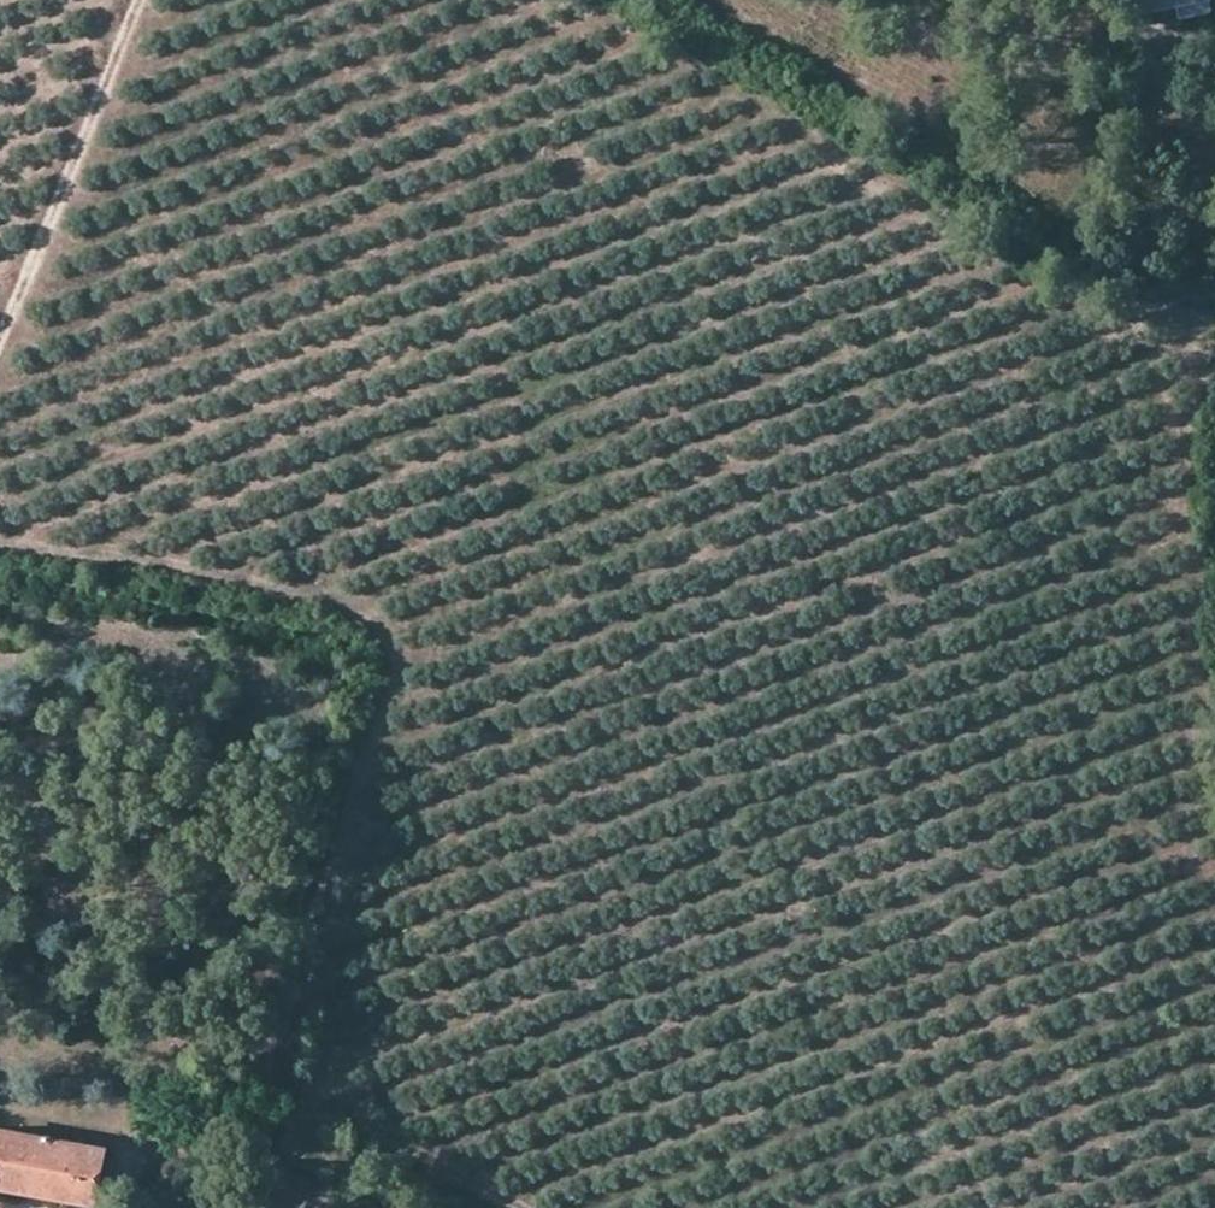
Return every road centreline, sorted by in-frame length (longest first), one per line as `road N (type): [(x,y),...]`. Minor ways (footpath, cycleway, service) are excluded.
road 1 (track): [(0,321),(139,0)]

